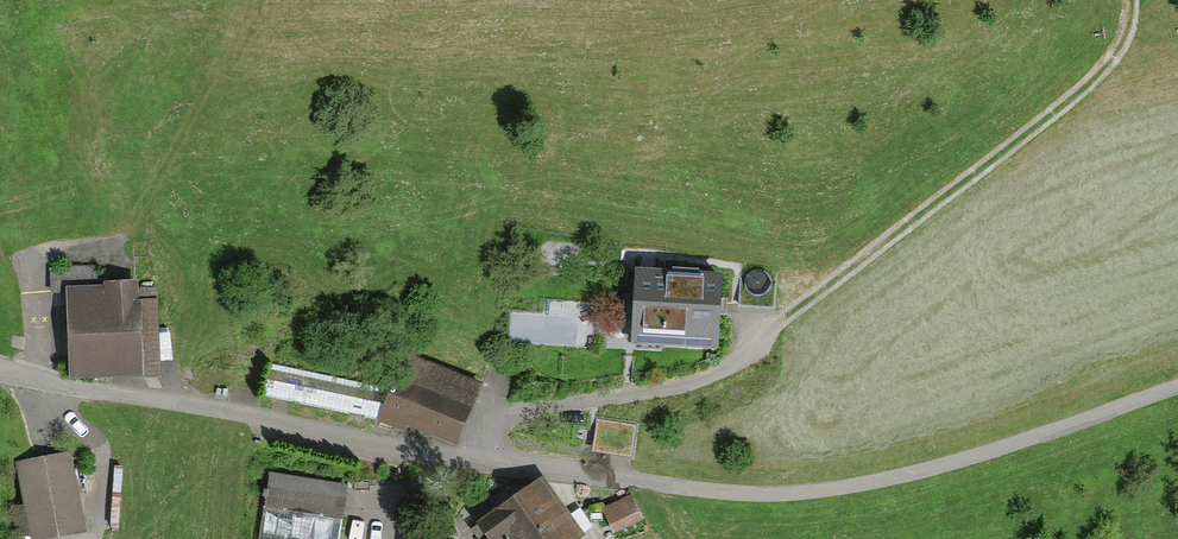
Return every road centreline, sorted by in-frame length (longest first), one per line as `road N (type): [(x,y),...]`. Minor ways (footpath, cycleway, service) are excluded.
road 1 (unclassified): [(1177,390),(917,474),(803,497),(696,493),(486,464),(0,369)]
road 2 (track): [(1134,0),(1123,47),(1095,79),(780,321)]

